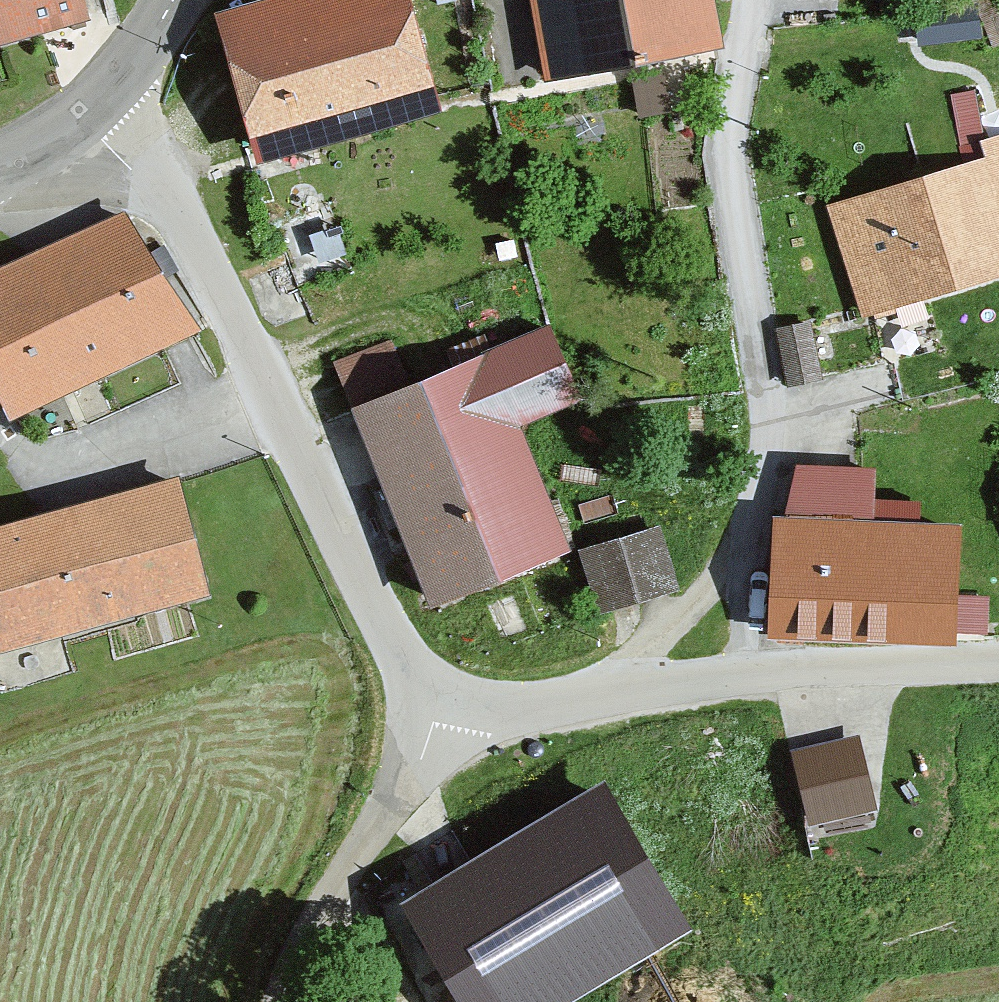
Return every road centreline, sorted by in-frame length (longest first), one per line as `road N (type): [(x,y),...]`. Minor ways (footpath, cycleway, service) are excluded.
road 1 (unclassified): [(447,694),(407,667),(382,628),(176,210),(82,122)]
road 2 (residential): [(447,694),(523,711),(655,684),(998,659)]
road 3 (unclassified): [(283,1001),(311,934),(405,787),(447,694)]
road 4 (tertiary): [(177,0),(82,122)]

